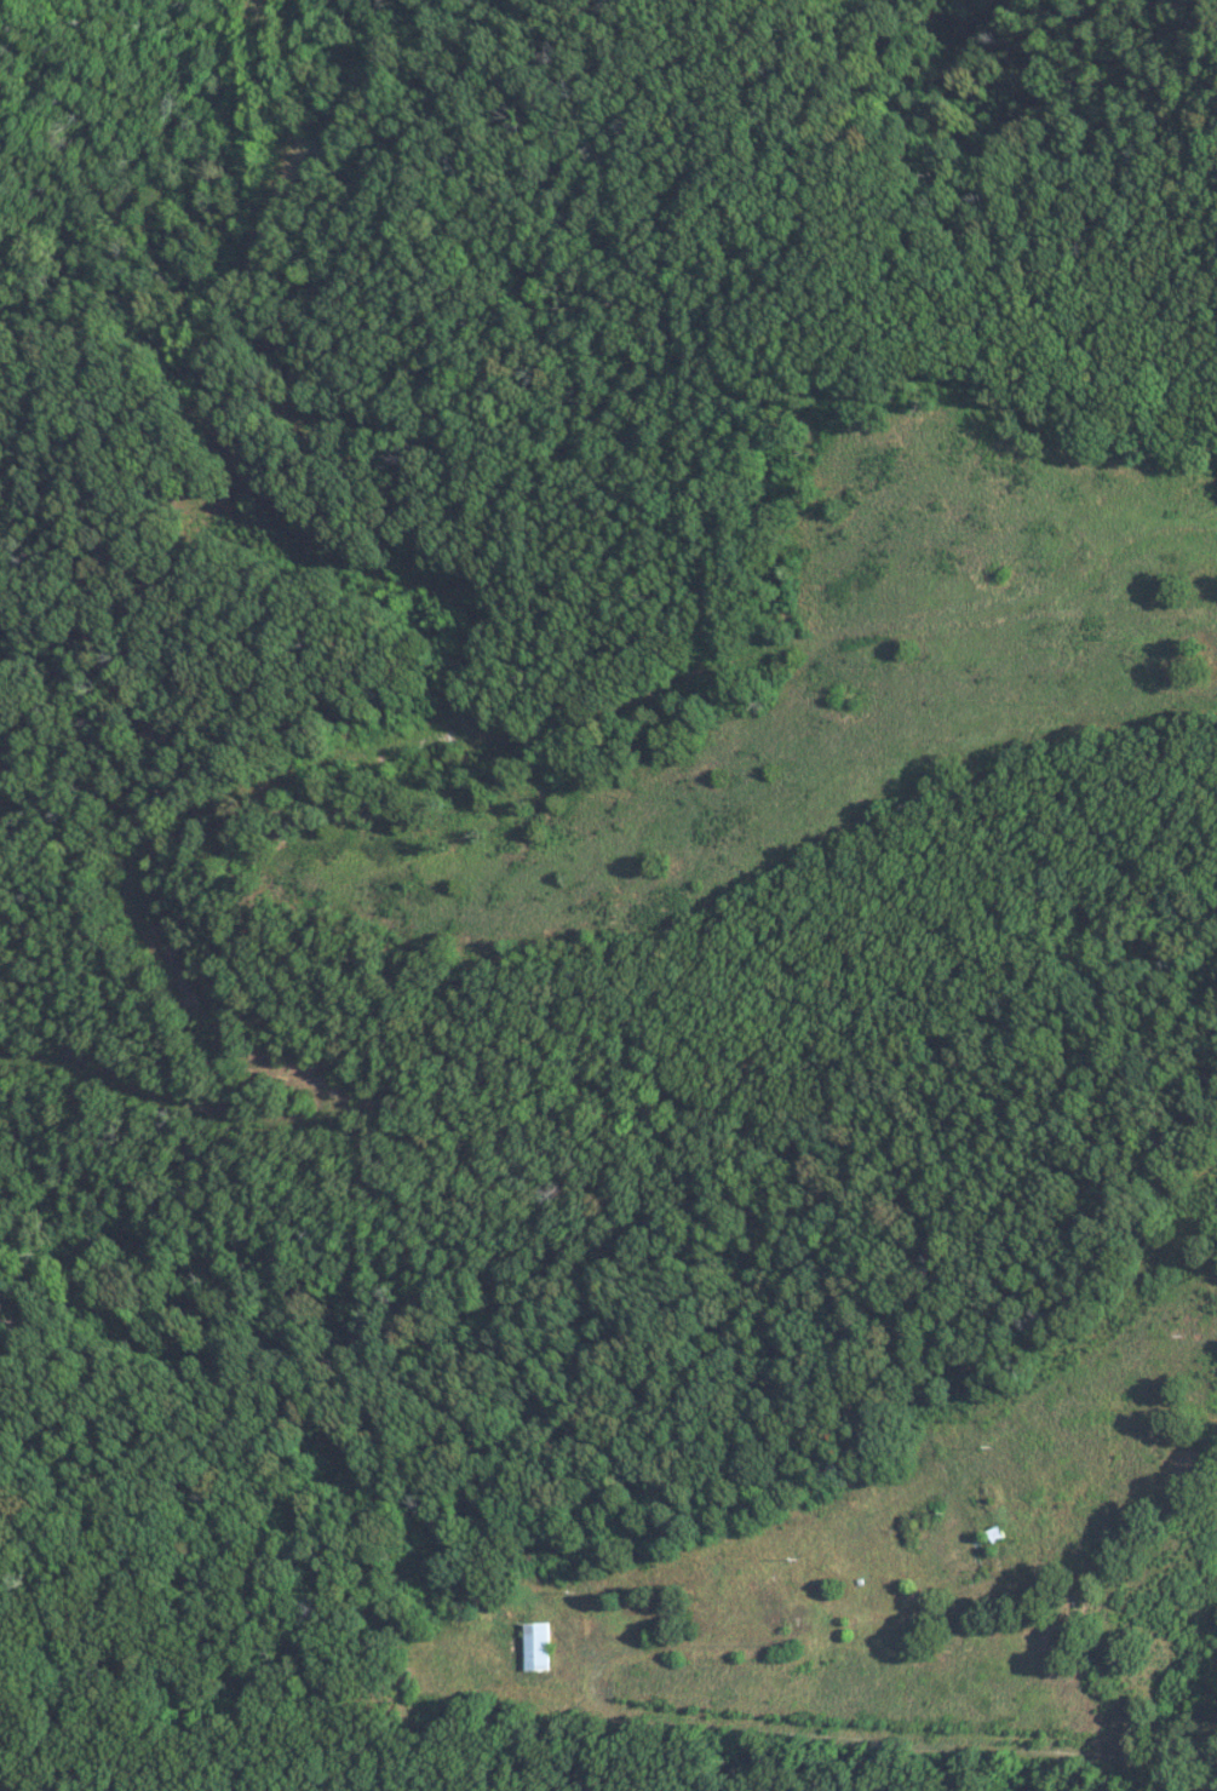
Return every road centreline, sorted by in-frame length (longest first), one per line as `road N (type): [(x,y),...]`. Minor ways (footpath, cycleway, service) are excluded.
road 1 (residential): [(1216,1696),(1032,1661),(965,1580)]

